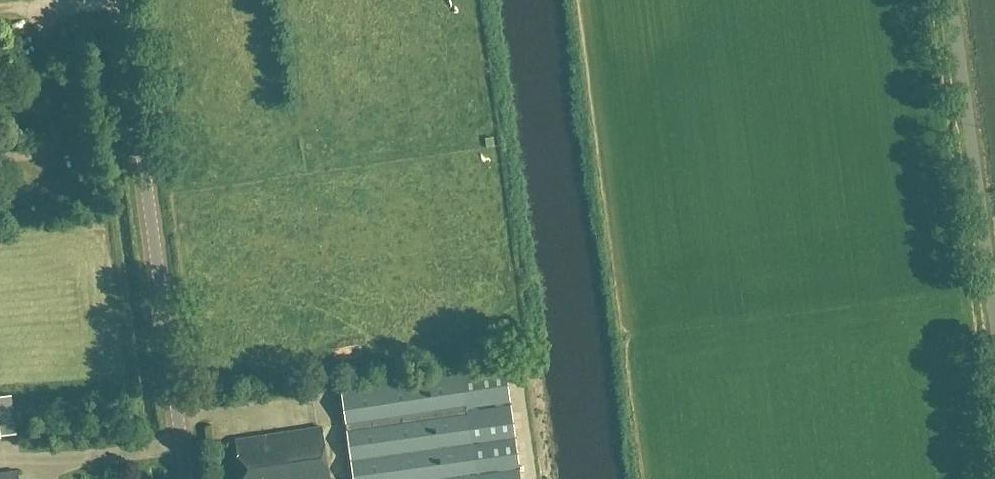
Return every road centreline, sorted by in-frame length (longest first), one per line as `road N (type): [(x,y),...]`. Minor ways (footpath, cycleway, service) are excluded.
road 1 (tertiary): [(184,478),(118,0)]

